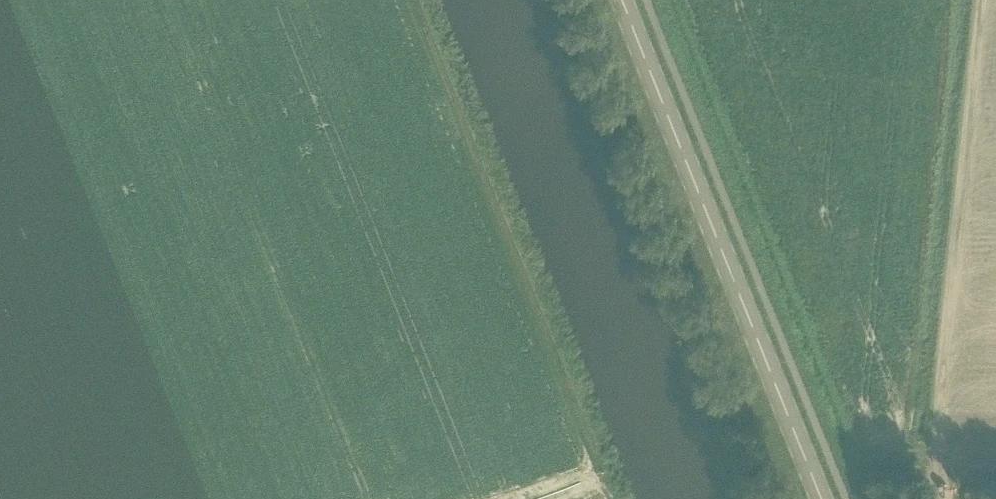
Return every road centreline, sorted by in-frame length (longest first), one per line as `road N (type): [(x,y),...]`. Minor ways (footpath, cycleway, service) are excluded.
road 1 (tertiary): [(822,498),(623,0)]

